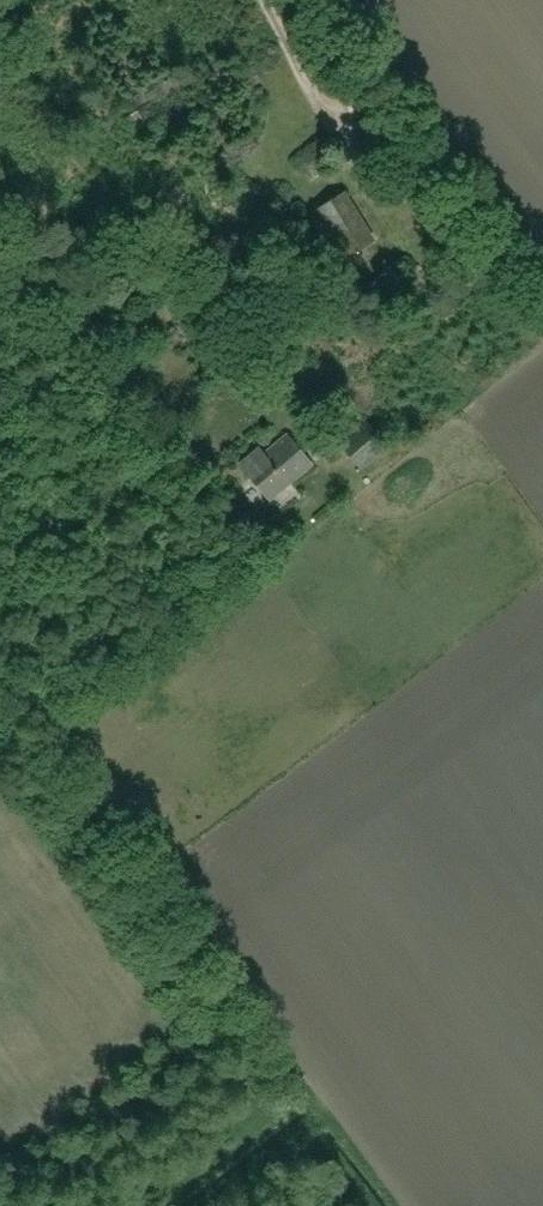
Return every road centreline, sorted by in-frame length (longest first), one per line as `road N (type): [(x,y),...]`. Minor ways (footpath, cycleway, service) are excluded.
road 1 (track): [(0,663),(59,744),(325,540),(307,520)]
road 2 (track): [(273,0),(370,182)]

